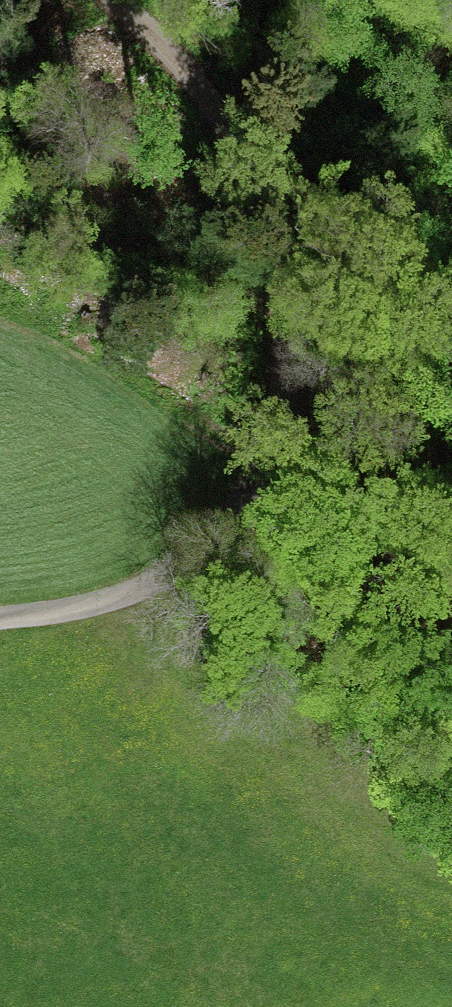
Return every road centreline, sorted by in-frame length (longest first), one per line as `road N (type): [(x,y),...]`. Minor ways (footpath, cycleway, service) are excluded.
road 1 (track): [(107,0),(181,70),(259,176),(285,294),(285,406),(251,489),(209,543),(121,595),(0,620)]
road 2 (track): [(285,406),(451,562)]

